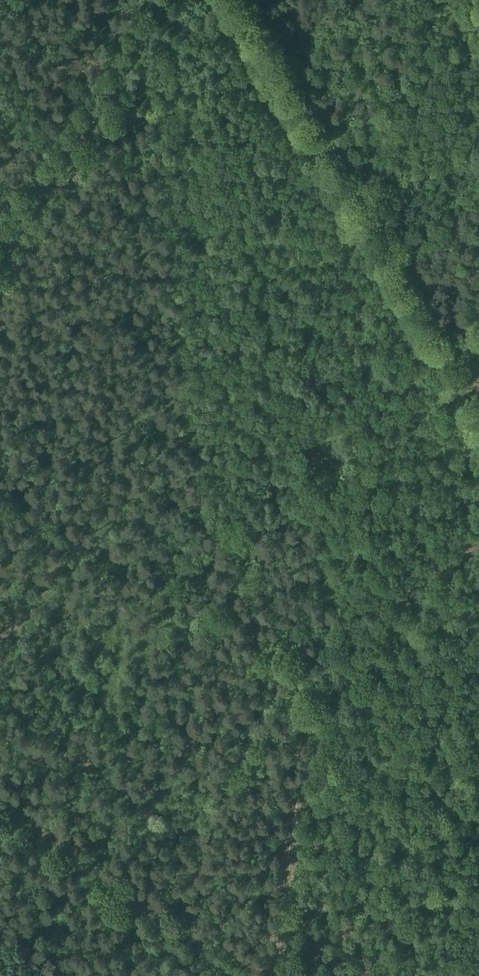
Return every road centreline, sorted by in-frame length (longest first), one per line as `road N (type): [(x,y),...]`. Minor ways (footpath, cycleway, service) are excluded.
road 1 (track): [(275,975),(306,772),(331,701),(420,577),(478,538)]
road 2 (track): [(230,0),(478,433)]
road 3 (track): [(0,257),(171,0)]
road 4 (track): [(244,975),(0,797)]

